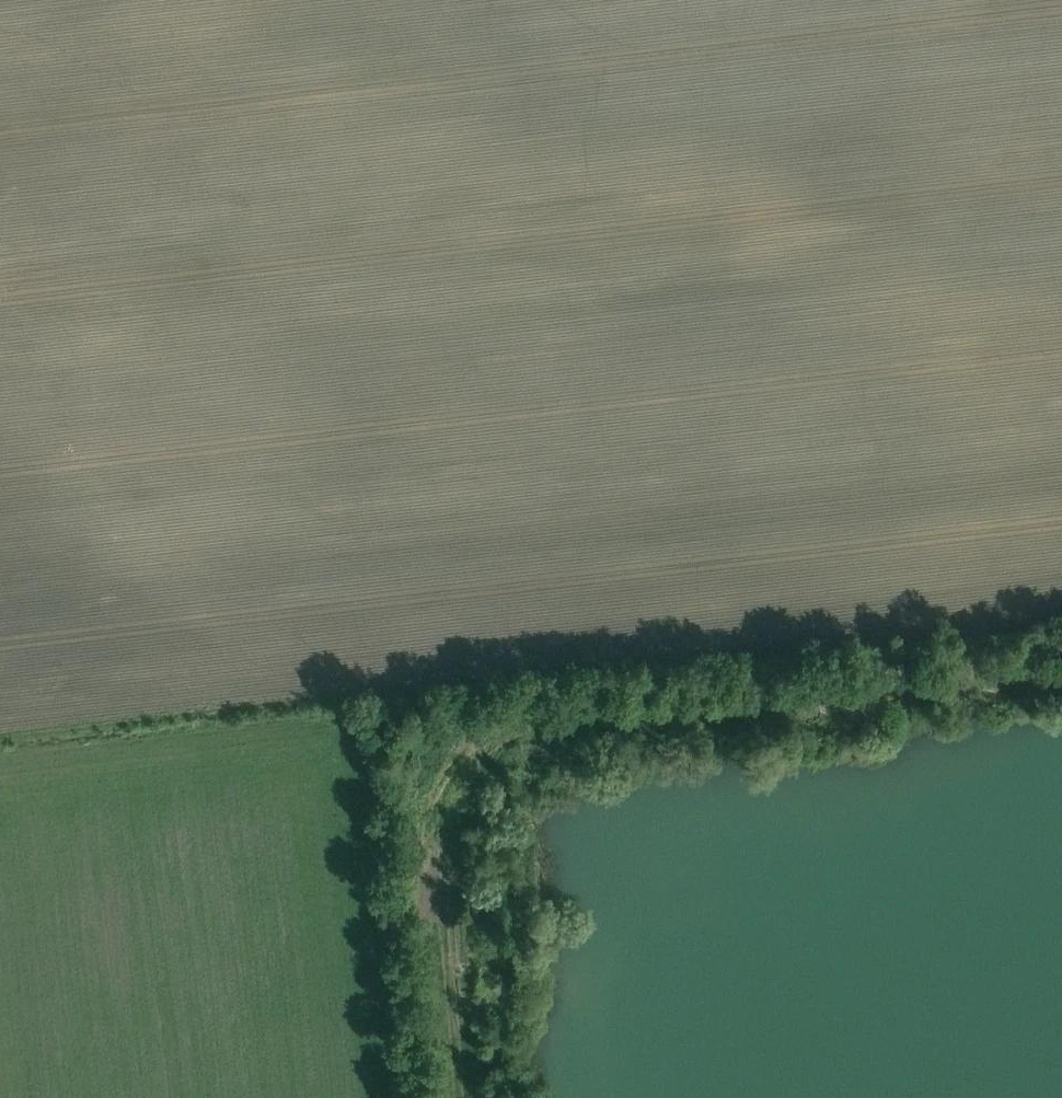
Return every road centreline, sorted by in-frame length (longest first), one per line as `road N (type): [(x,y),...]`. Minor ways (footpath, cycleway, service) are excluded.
road 1 (track): [(466,1097),(444,819)]

